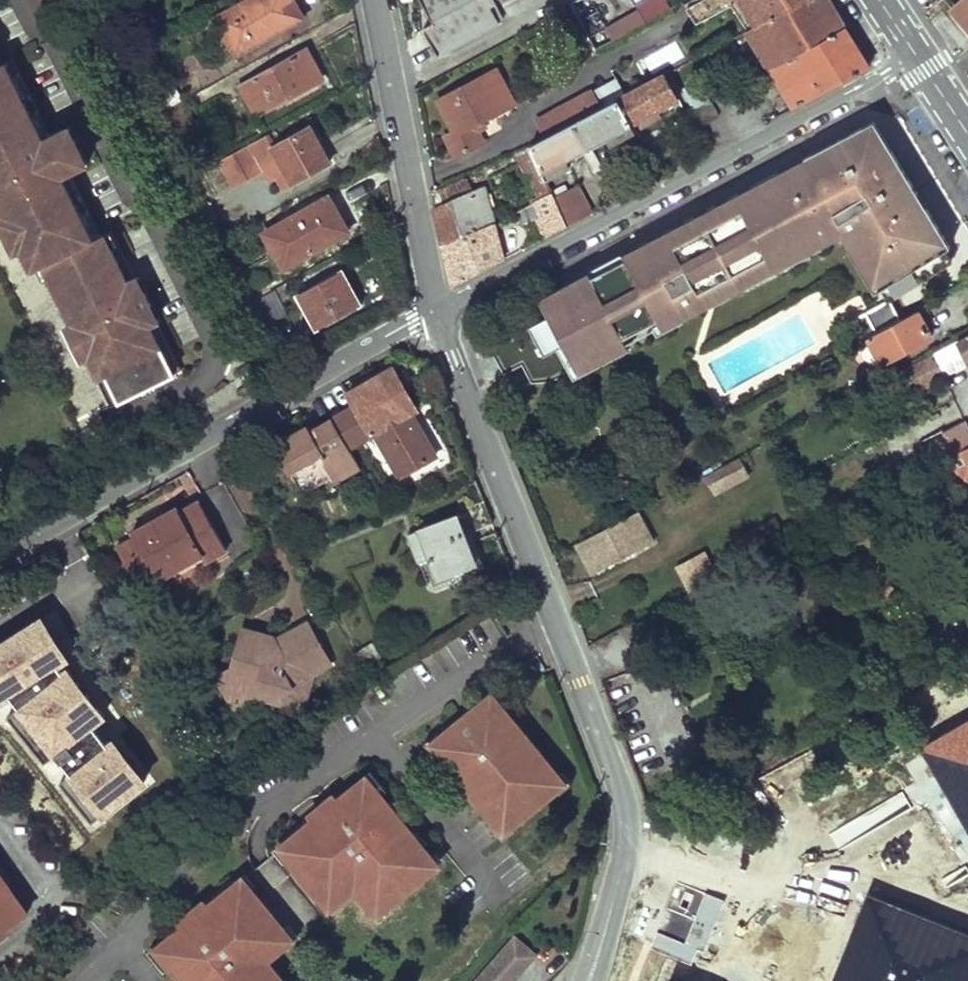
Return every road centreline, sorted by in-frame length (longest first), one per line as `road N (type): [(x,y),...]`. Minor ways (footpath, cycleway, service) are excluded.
road 1 (residential): [(115,425),(218,375),(222,365),(152,213),(129,195),(52,37),(21,0)]
road 2 (residential): [(627,824),(437,313)]
road 3 (residential): [(437,313),(917,57)]
road 4 (residential): [(437,313),(0,556)]
road 5 (residential): [(437,313),(374,0)]
road 6 (residential): [(627,824),(590,980)]

